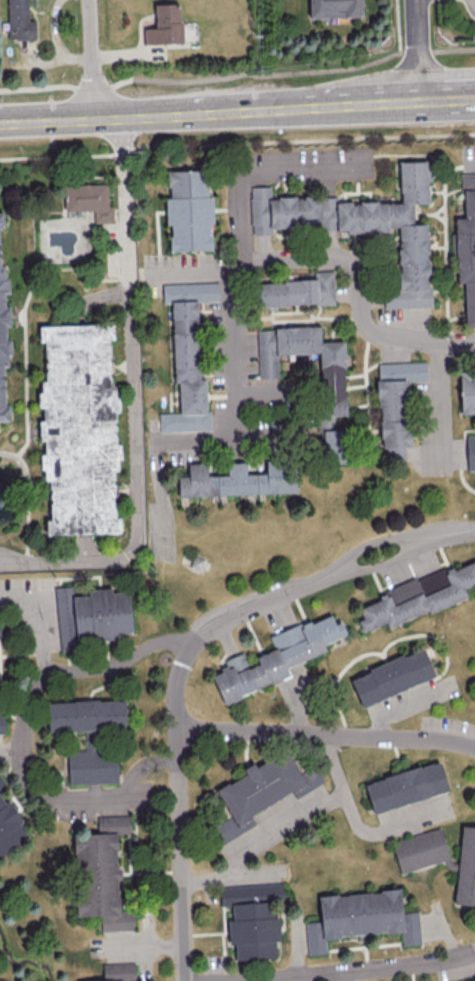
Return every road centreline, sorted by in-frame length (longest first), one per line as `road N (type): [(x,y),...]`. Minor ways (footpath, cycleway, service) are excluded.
road 1 (residential): [(198,641),(100,668),(46,672),(24,722),(26,778),(36,797),(55,806),(128,802),(128,786),(142,769),(178,761)]
road 2 (residential): [(242,266),(231,279),(238,440),(160,444),(166,556)]
road 3 (residential): [(183,980),(178,685),(198,641)]
road 4 (tertiary): [(421,101),(95,116)]
road 5 (residential): [(474,748),(178,730)]
road 6 (residential): [(474,343),(435,347),(384,337),(362,313),(358,273),(342,261),(242,266)]
road 7 (residential): [(242,266),(238,178),(368,172)]
road 8 (residential): [(260,980),(474,953)]
road 9 (residential): [(445,535),(373,541),(317,581)]
road 10 (residential): [(317,581),(412,555),(445,535)]
road 11 (residential): [(198,641),(317,581)]

